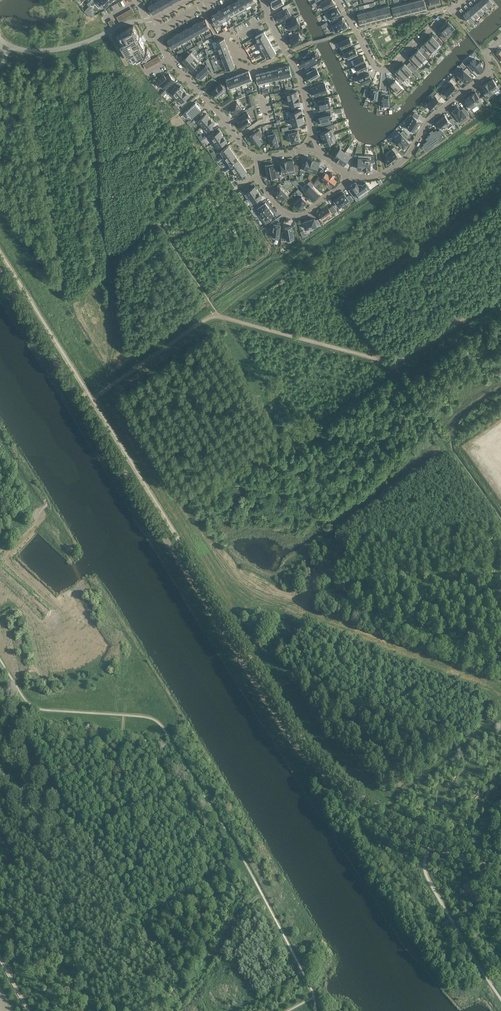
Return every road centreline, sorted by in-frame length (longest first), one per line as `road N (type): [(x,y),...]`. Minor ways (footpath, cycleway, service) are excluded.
road 1 (unclassified): [(500,870),(401,832),(310,763),(0,271)]
road 2 (track): [(500,296),(392,363),(211,317),(82,406)]
road 3 (residential): [(336,0),(375,65),(386,71),(457,6)]
road 4 (residential): [(483,78),(431,118),(400,164),(348,176)]
road 5 (residential): [(258,160),(158,38)]
road 6 (residential): [(312,135),(298,70),(263,0)]
road 7 (residential): [(258,160),(259,181),(294,216),(348,176)]

